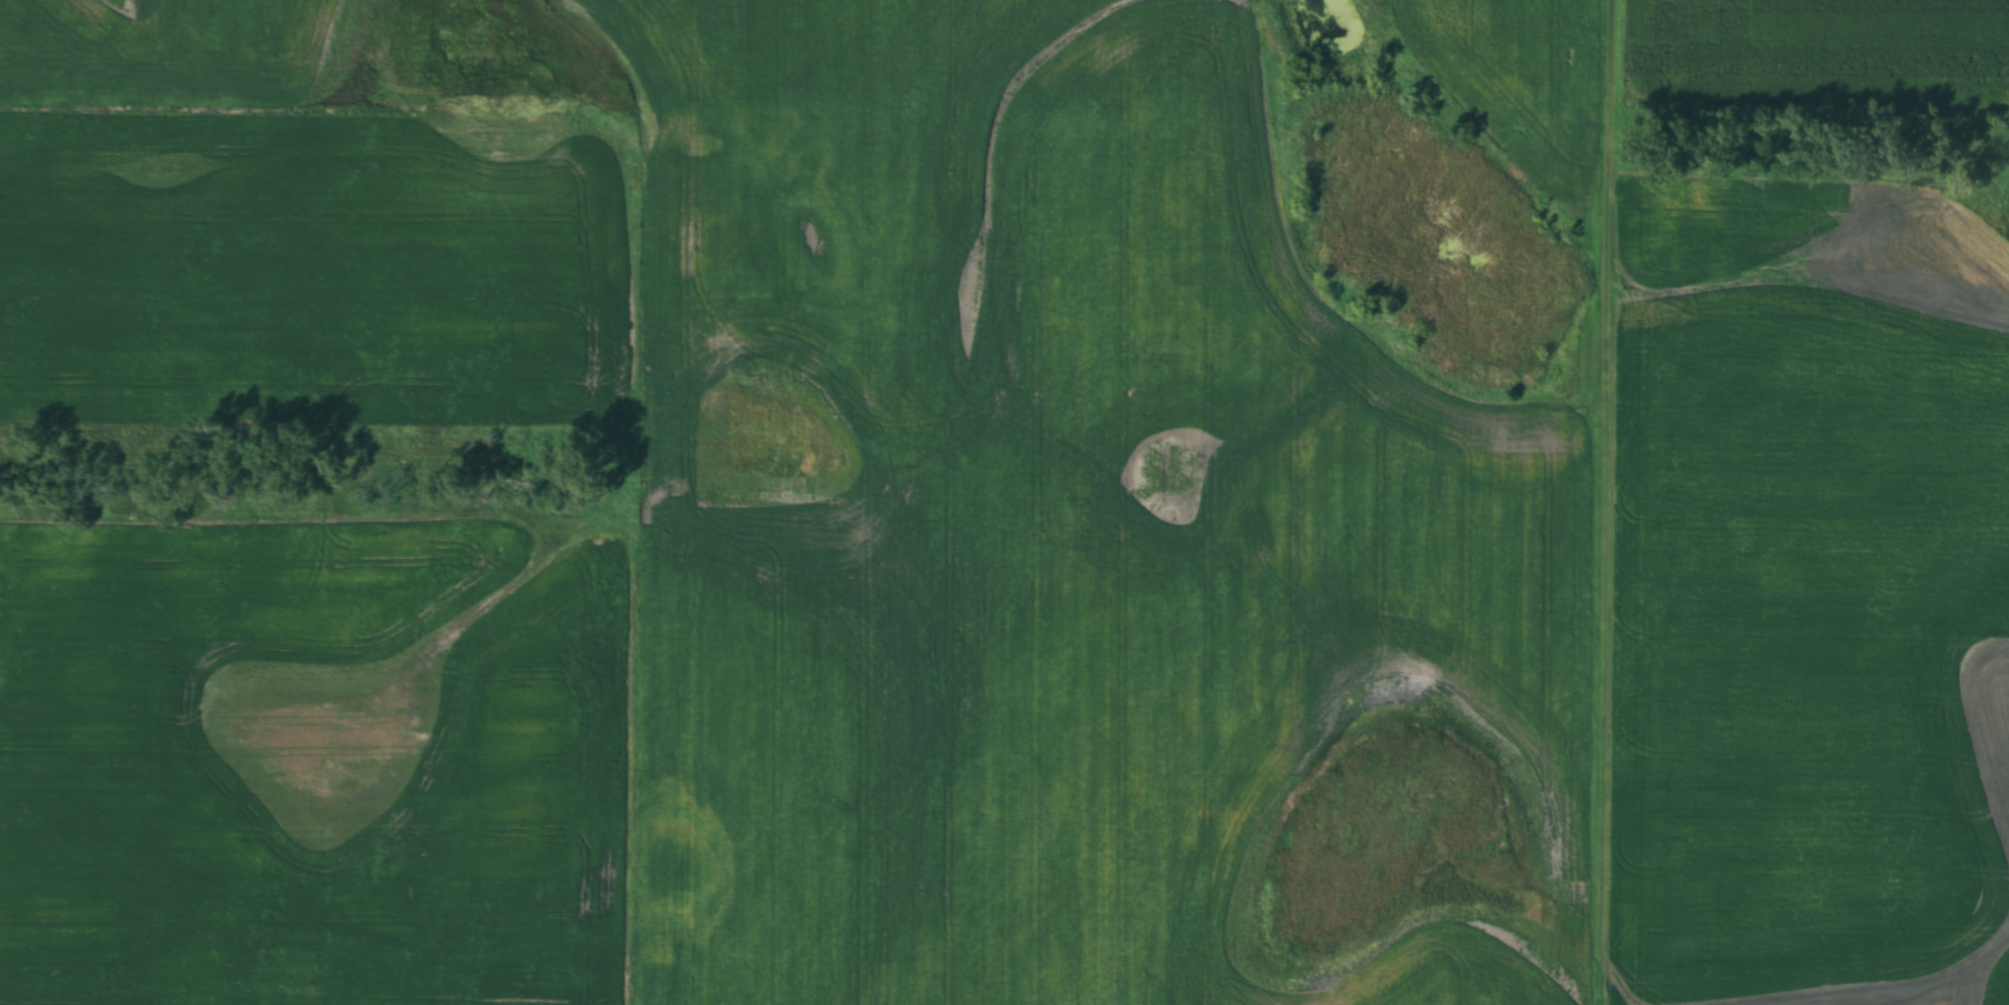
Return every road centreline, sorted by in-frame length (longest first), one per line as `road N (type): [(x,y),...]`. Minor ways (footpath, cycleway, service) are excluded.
road 1 (residential): [(1601,1004),(1607,0)]

